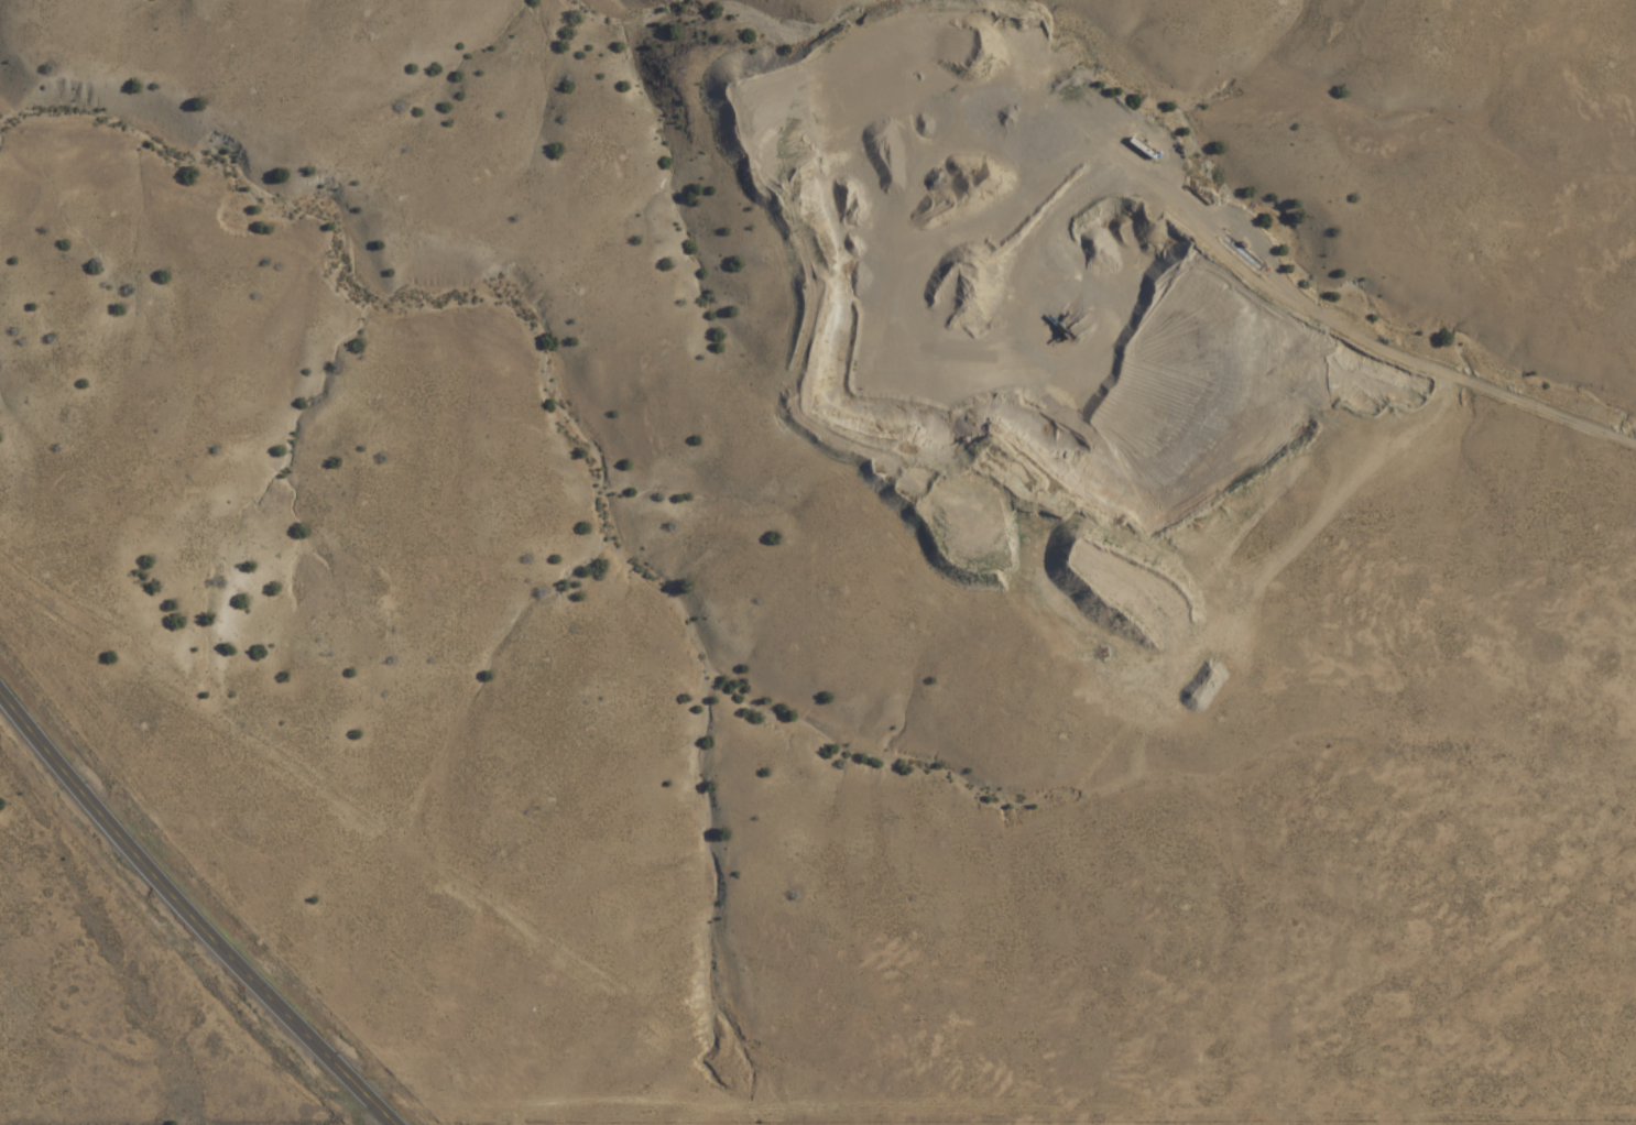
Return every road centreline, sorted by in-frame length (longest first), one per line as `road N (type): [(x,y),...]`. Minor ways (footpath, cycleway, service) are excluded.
road 1 (secondary): [(390,1124),(266,1001),(0,702)]

